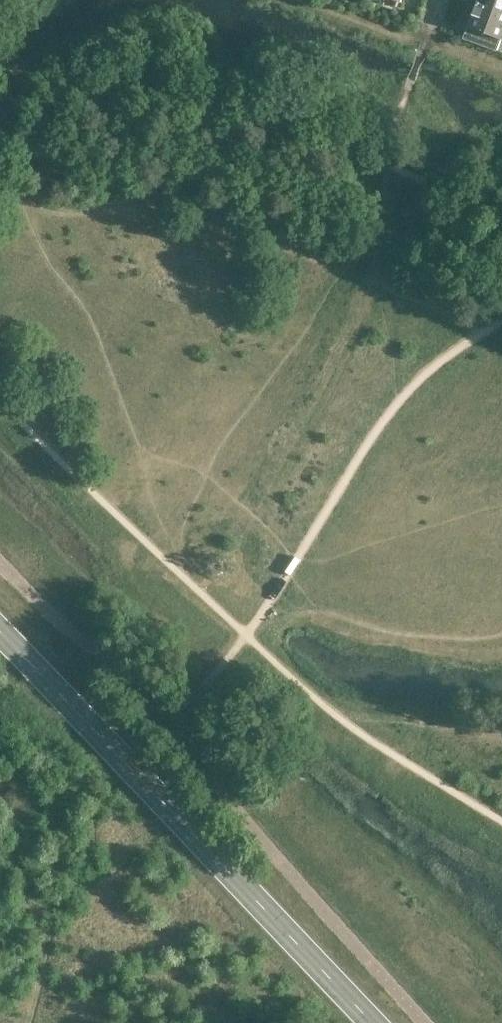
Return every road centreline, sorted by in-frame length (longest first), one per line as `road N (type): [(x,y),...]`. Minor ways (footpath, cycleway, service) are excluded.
road 1 (secondary): [(372,1022),(0,633)]

